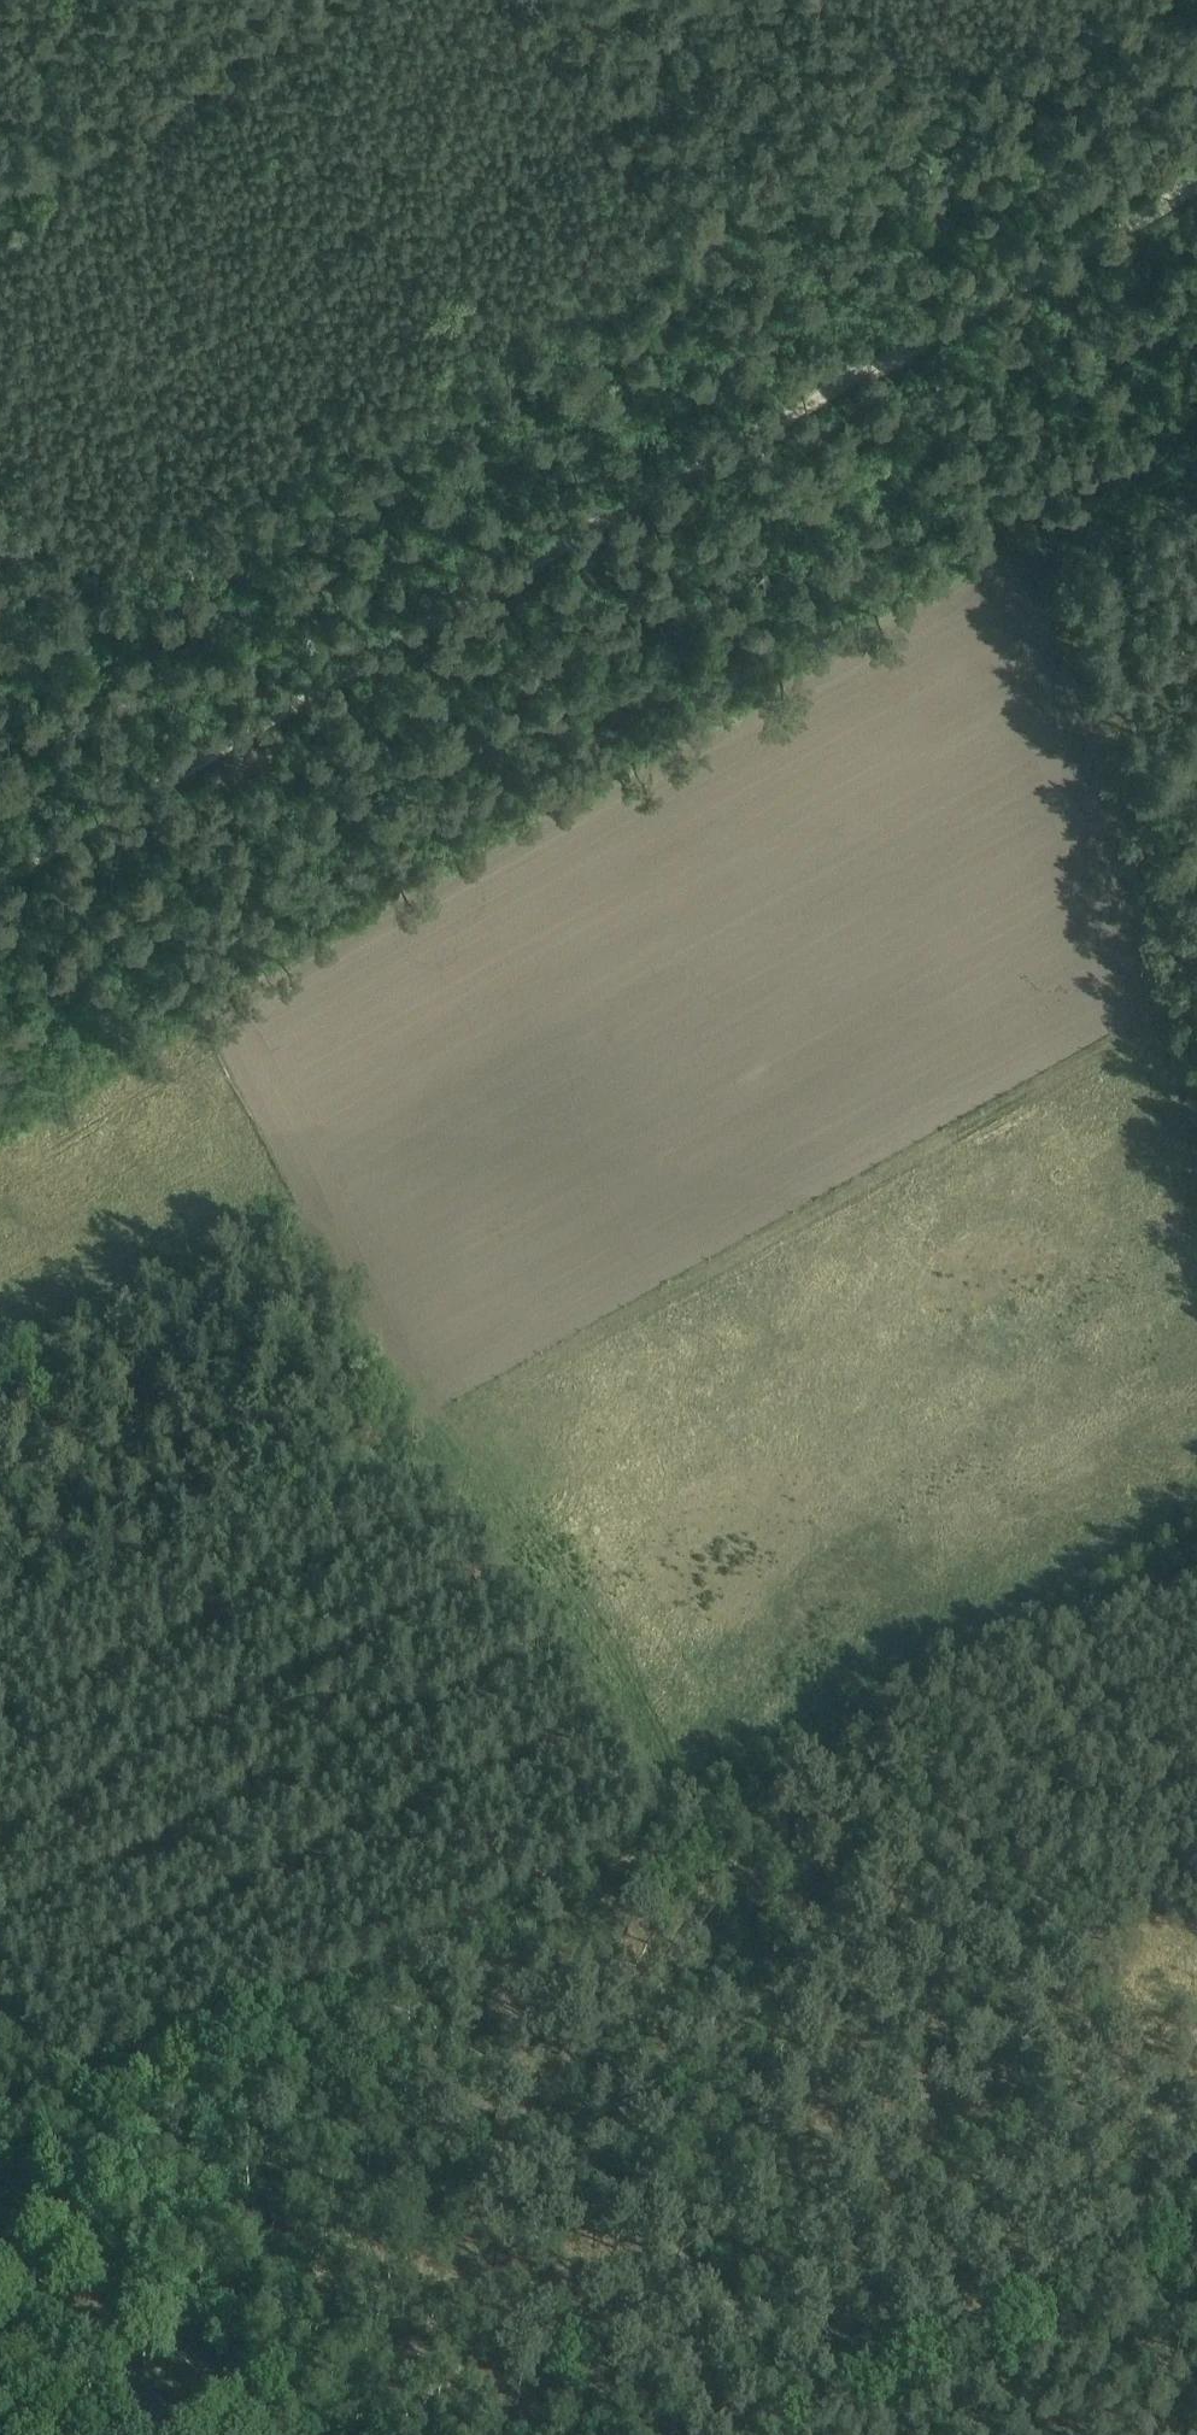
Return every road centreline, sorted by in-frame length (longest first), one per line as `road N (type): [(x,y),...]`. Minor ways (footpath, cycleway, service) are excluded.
road 1 (primary): [(176,2434),(11,2269)]

